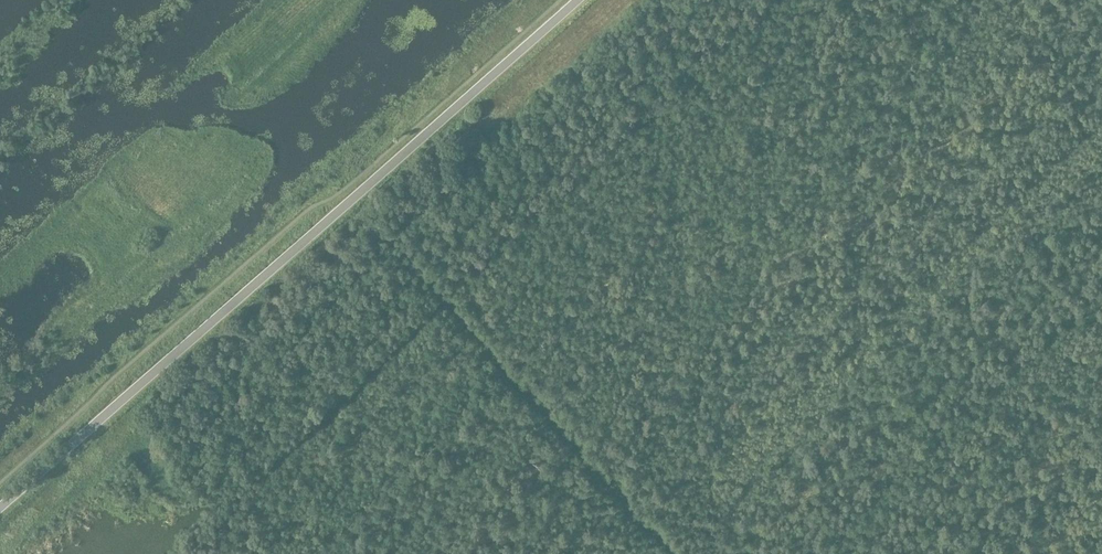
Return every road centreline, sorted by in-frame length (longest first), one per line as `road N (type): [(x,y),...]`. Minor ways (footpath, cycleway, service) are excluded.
road 1 (tertiary): [(0,507),(577,0)]

